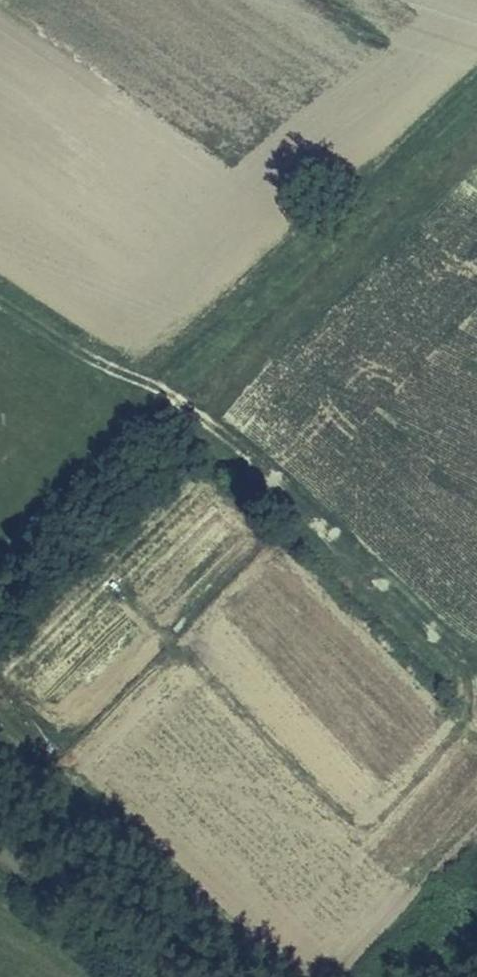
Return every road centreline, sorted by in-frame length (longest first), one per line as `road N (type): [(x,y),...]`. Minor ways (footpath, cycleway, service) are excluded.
road 1 (track): [(476,60),(159,392),(81,357),(0,304)]
road 2 (track): [(189,661),(344,821),(365,826),(402,798),(463,726),(473,701),(470,667)]
road 3 (track): [(159,392),(303,494),(470,667)]

